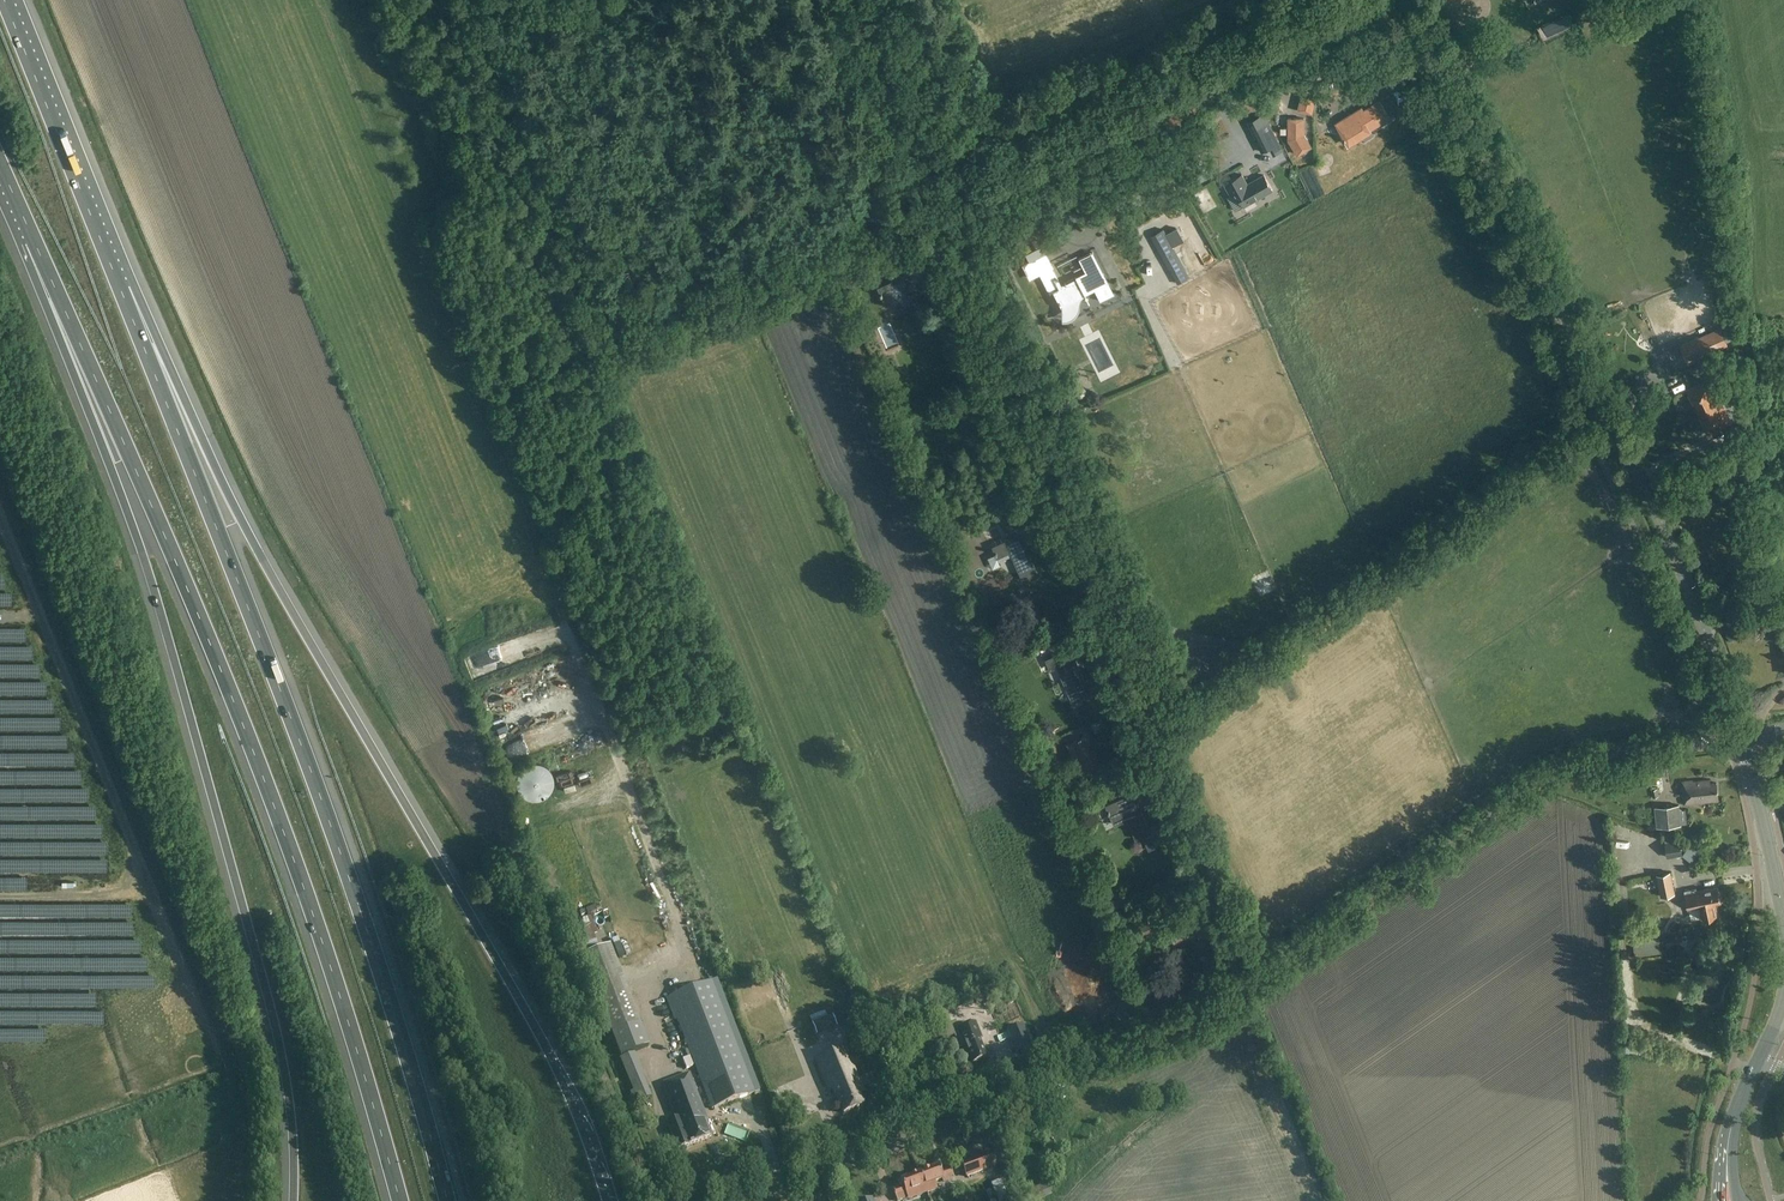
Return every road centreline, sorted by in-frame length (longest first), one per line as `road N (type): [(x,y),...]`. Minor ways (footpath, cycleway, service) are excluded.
road 1 (motorway): [(607,1200),(540,1033),(272,574),(165,354),(122,289)]
road 2 (motorway): [(32,239),(181,572),(316,918),(400,1200)]
road 3 (motorway): [(32,239),(52,320),(143,557),(258,959),(289,1094),(293,1200)]
road 4 (motorway): [(449,1200),(364,917),(122,289)]
road 5 (secondary): [(1740,737),(1658,511),(1409,0)]
road 6 (unclassified): [(1257,972),(934,237)]
road 7 (unclassified): [(745,1200),(1016,1094),(1257,972)]
road 8 (unclassified): [(1257,972),(1555,767),(1740,737)]
road 9 (unclassified): [(511,843),(653,1200)]
road 10 (motorway): [(122,289),(5,0)]
road 11 (secondary): [(1783,915),(1740,737)]
road 12 (track): [(972,165),(1109,99)]

